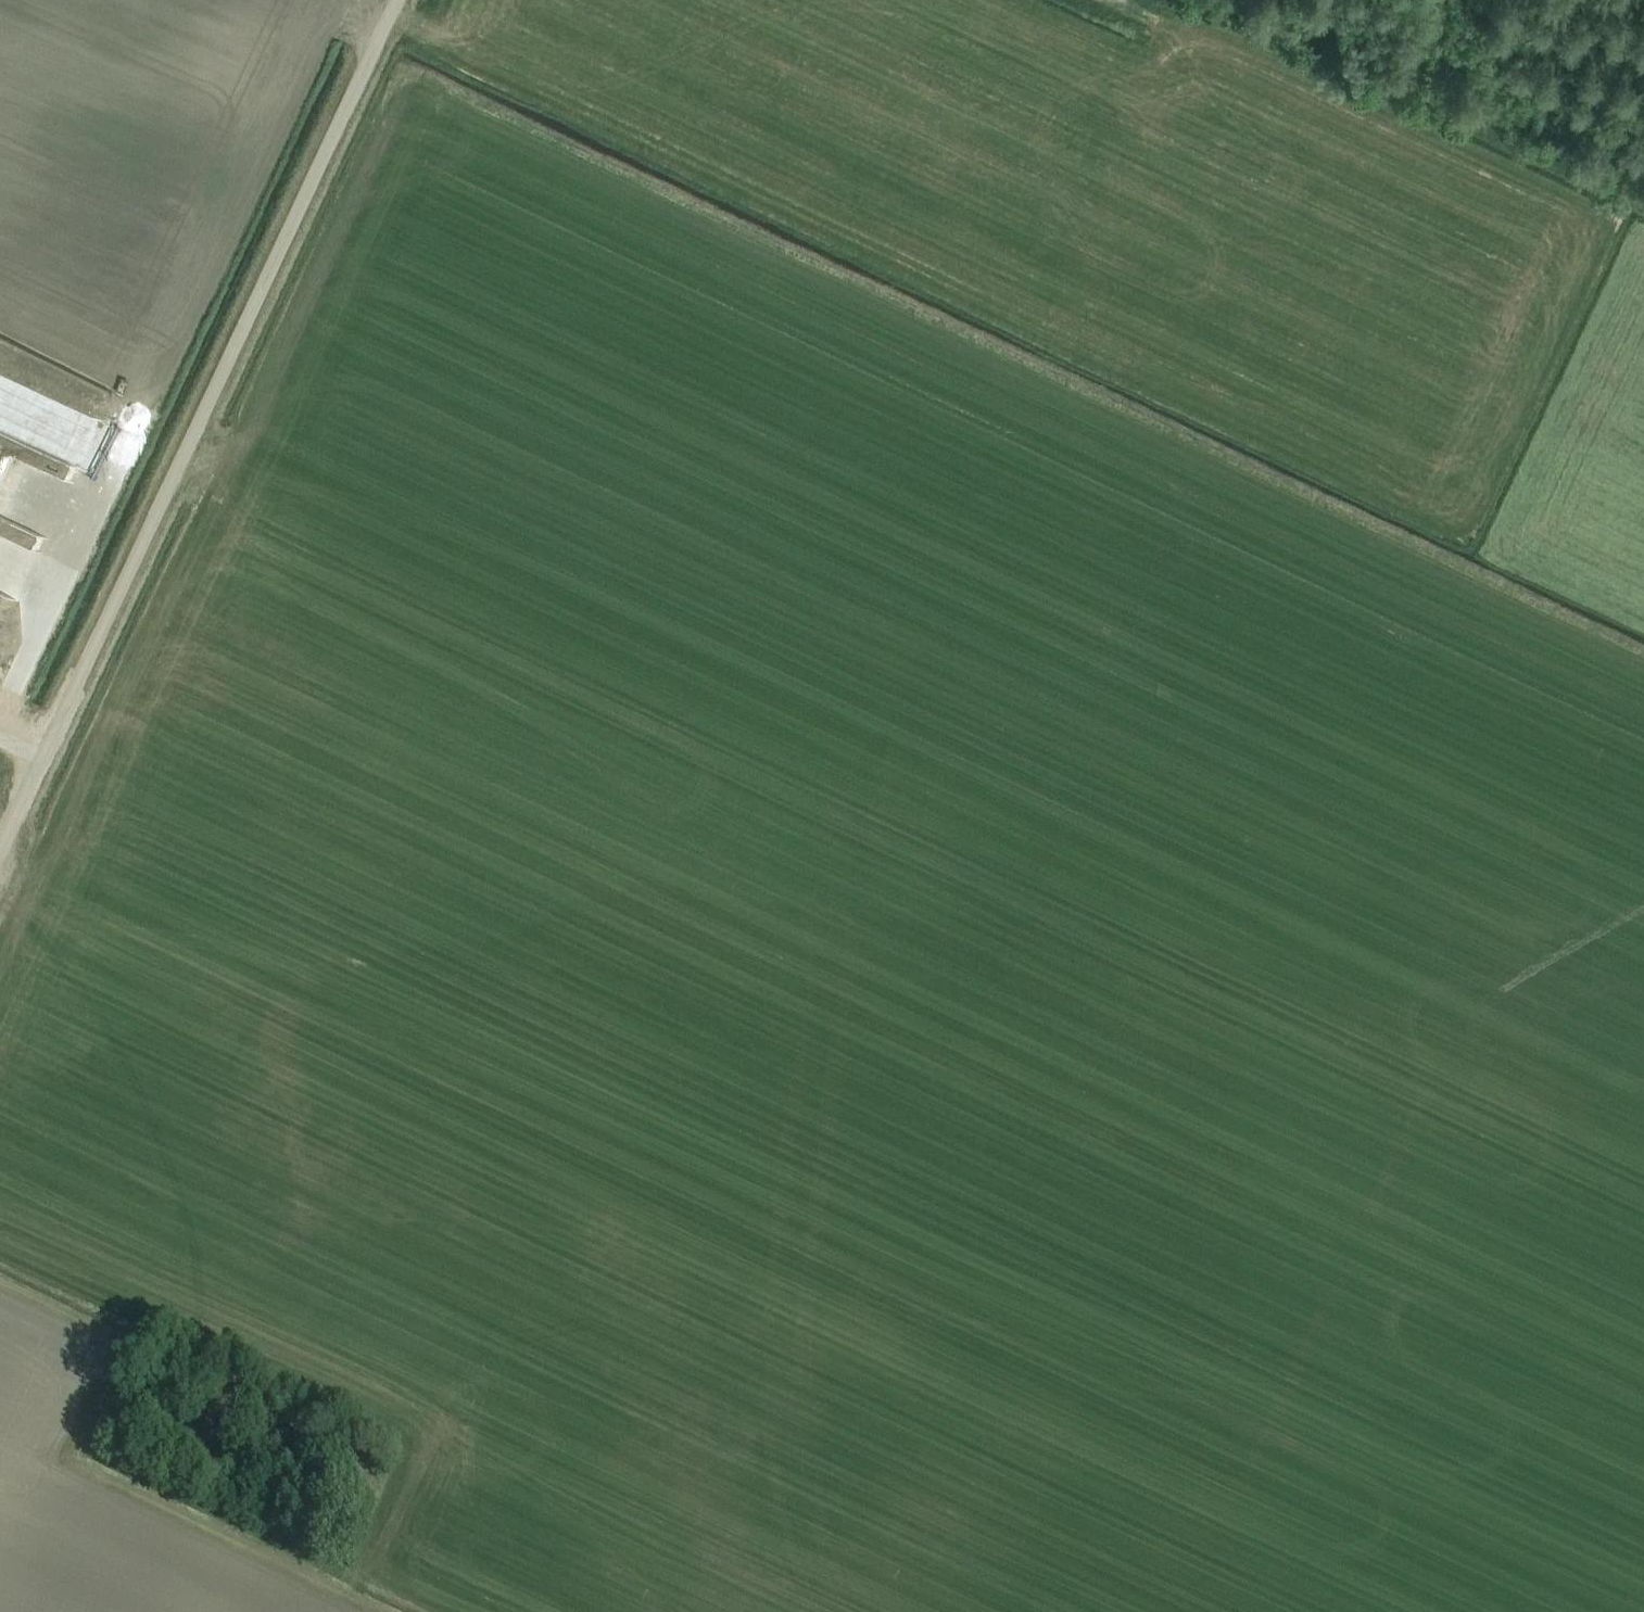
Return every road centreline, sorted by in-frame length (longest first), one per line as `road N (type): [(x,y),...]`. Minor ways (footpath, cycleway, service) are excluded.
road 1 (unclassified): [(0,817),(385,0)]

